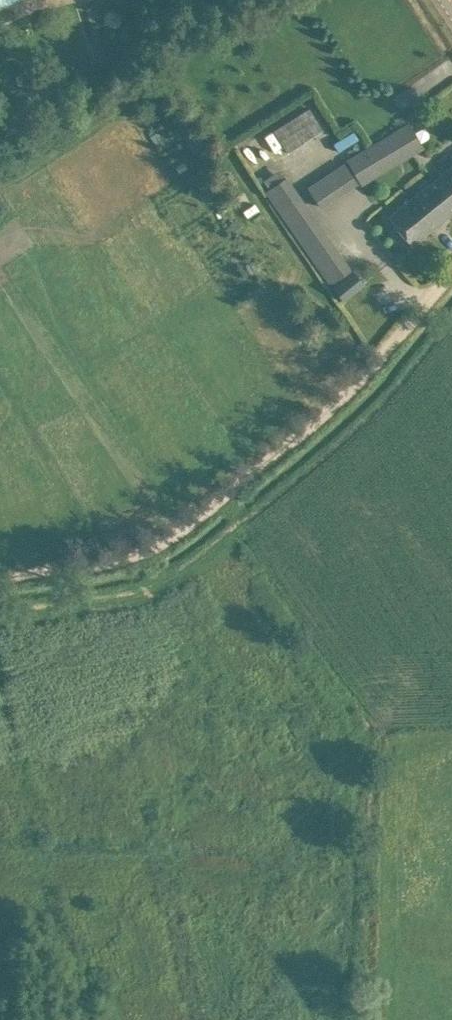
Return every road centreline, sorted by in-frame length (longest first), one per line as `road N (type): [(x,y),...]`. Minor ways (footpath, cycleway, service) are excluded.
road 1 (track): [(451,268),(347,397),(164,545),(0,579)]

